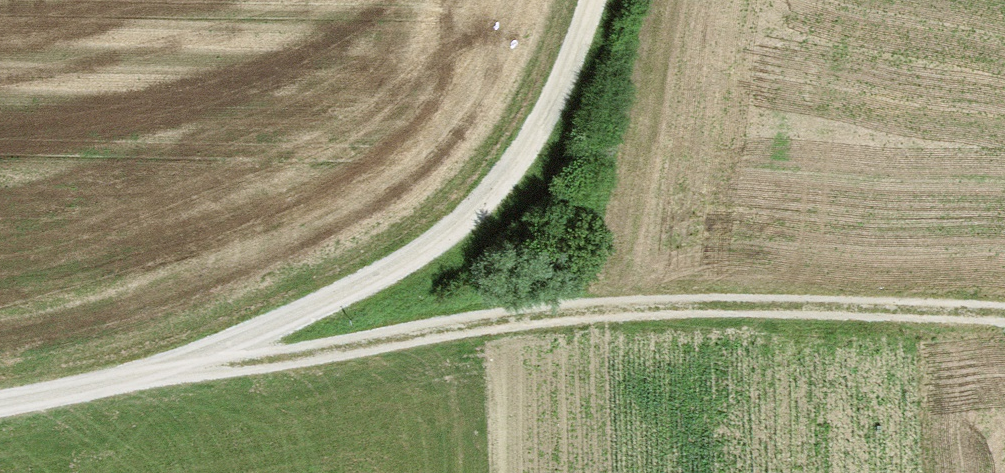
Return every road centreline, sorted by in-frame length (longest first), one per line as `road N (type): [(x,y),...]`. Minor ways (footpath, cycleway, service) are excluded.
road 1 (track): [(207,351),(266,358),(577,308),(1004,314)]
road 2 (track): [(0,399),(115,379),(207,351),(441,237),(514,165),(565,80),(592,0)]

